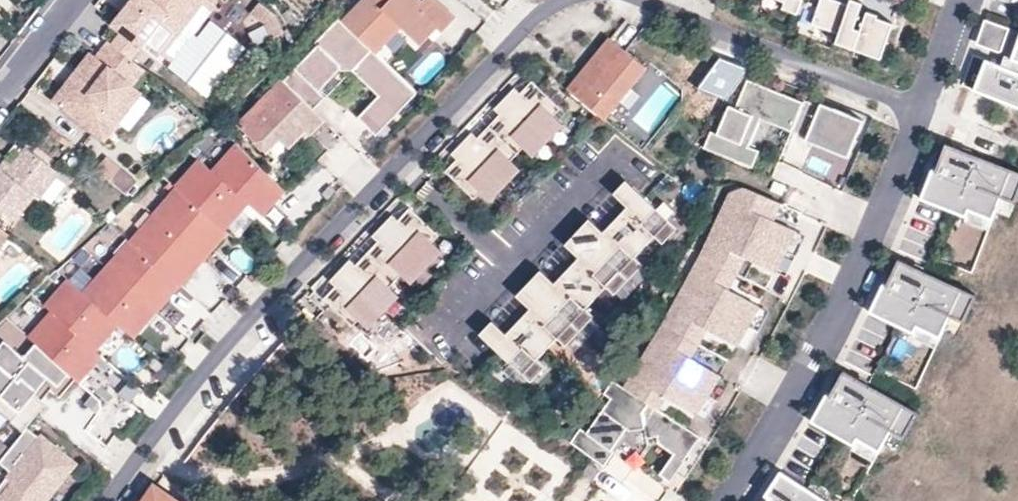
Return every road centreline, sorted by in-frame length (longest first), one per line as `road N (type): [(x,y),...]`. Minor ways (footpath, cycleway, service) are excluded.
road 1 (residential): [(572,0),(523,28),(271,292),(107,500)]
road 2 (residential): [(719,500),(811,355),(917,116)]
road 3 (residential): [(917,116),(640,0)]
road 4 (residential): [(917,116),(958,0)]
road 5 (residential): [(0,94),(75,0)]

